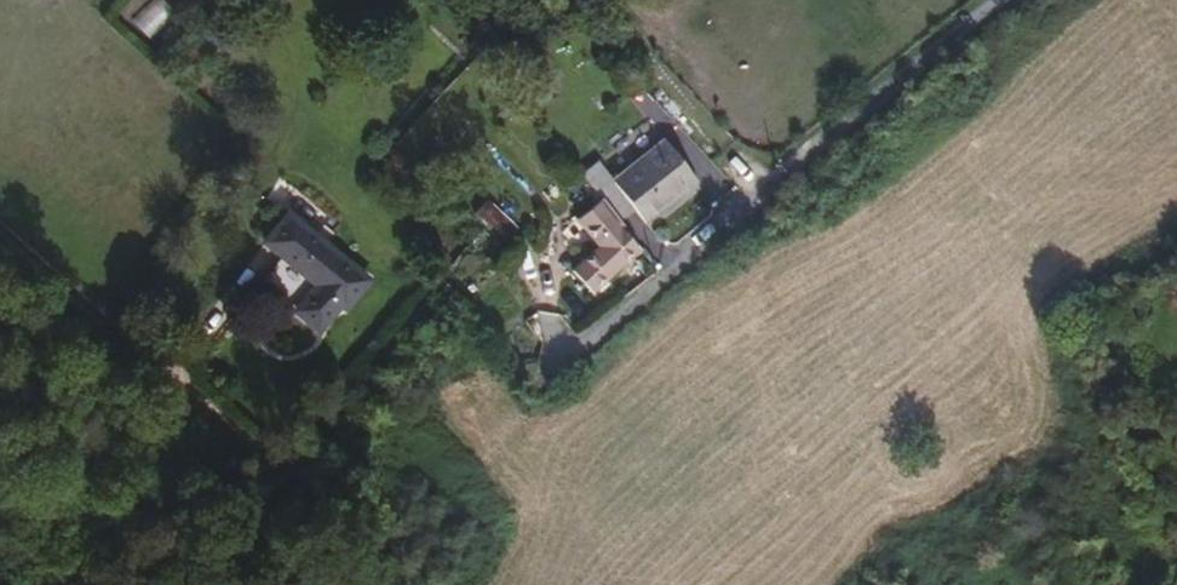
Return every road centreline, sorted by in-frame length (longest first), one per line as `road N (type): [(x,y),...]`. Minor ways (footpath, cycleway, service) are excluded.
road 1 (residential): [(1011,0),(566,362)]
road 2 (track): [(0,213),(239,422)]

